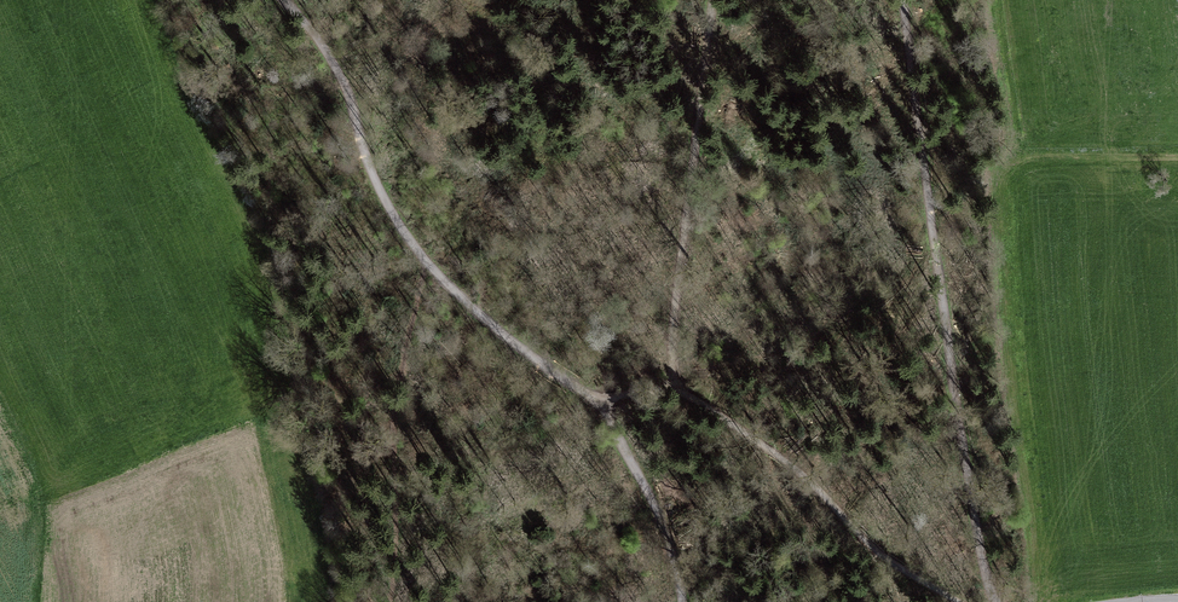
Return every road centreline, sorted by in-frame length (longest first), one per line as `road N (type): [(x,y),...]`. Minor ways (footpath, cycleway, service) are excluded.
road 1 (track): [(902,0),(977,538),(998,601)]
road 2 (track): [(603,409),(605,398),(671,390),(714,0)]
road 3 (track): [(671,390),(798,470),(873,550),(980,601)]
road 4 (track): [(429,264),(393,219),(370,169),(339,67),(286,0)]
road 5 (track): [(603,409),(513,342),(429,264)]
road 6 (track): [(684,601),(660,521),(603,409)]

